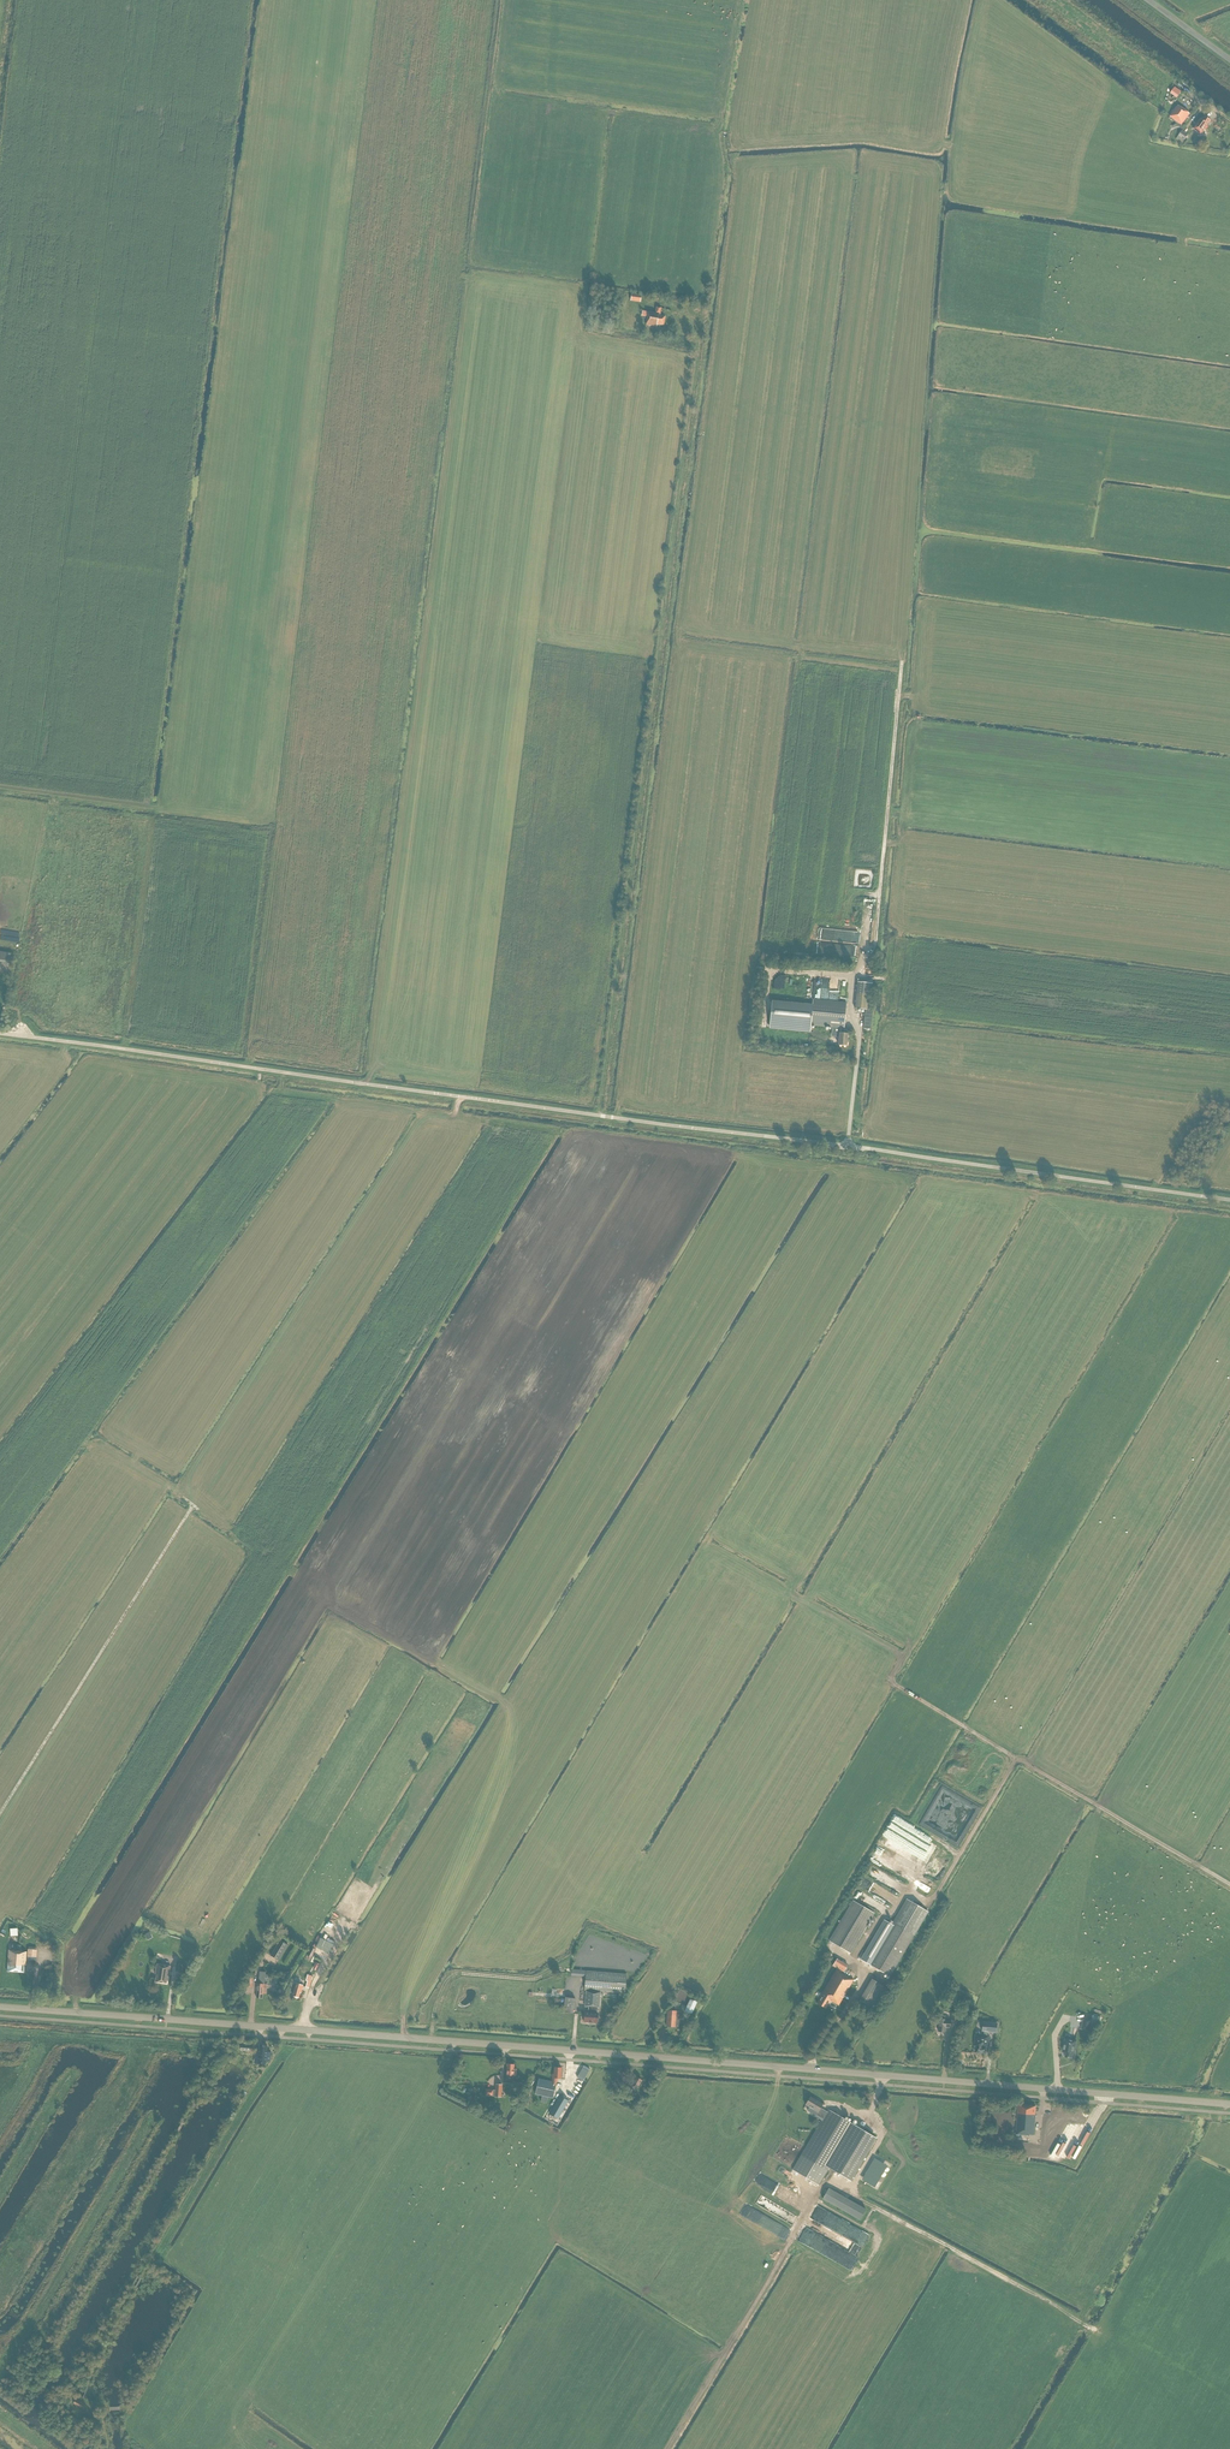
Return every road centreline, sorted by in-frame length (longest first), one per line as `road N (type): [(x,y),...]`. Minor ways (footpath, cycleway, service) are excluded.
road 1 (unclassified): [(1229,1200),(0,1033)]
road 2 (secondary): [(1229,2104),(0,2007)]
road 3 (track): [(599,1116),(698,338)]
road 4 (track): [(283,2028),(276,2062),(140,2276)]

